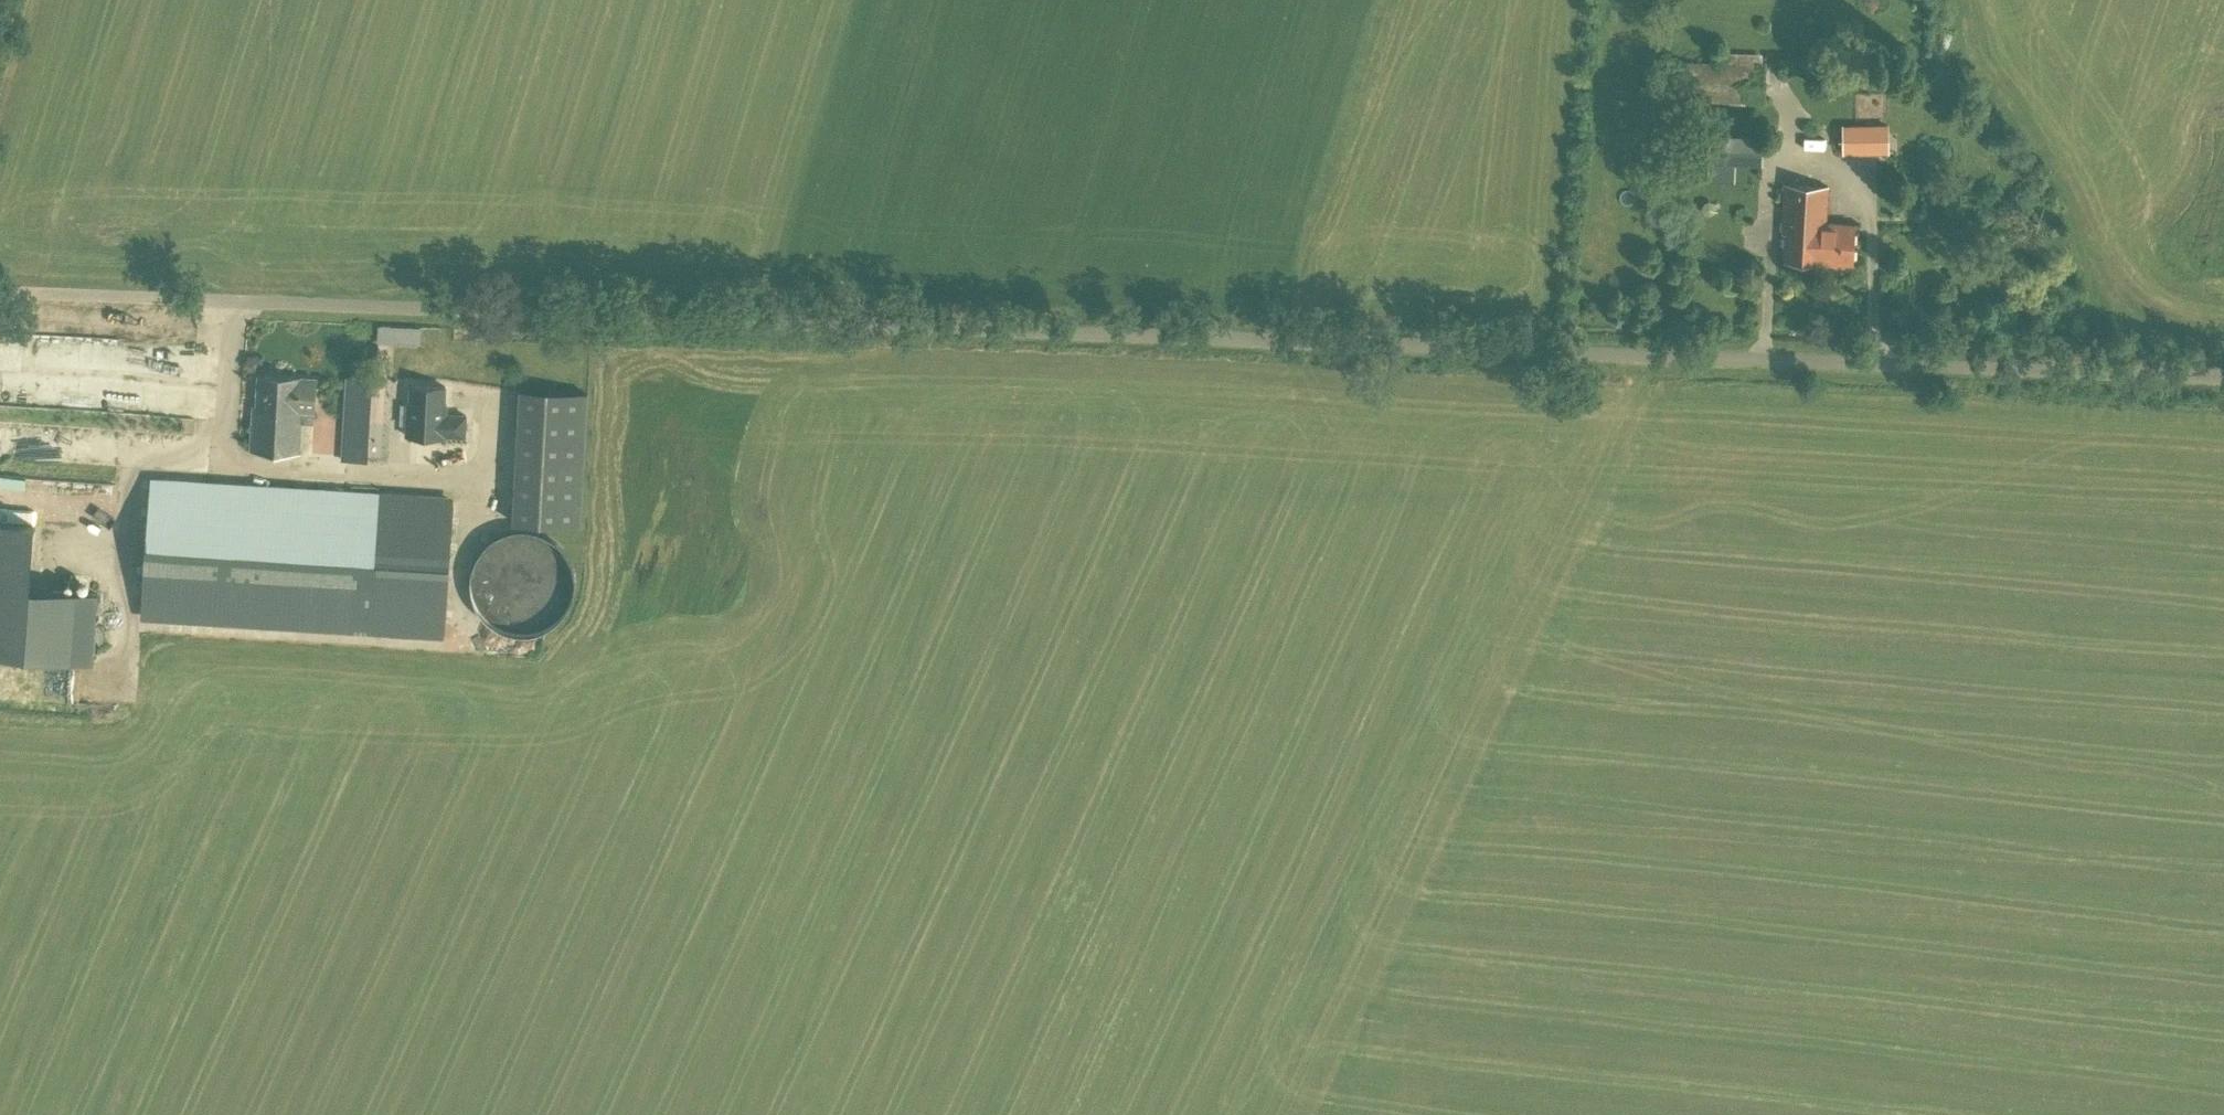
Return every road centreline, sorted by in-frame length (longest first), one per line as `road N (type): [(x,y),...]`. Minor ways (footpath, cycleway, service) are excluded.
road 1 (unclassified): [(2223,376),(0,291)]

